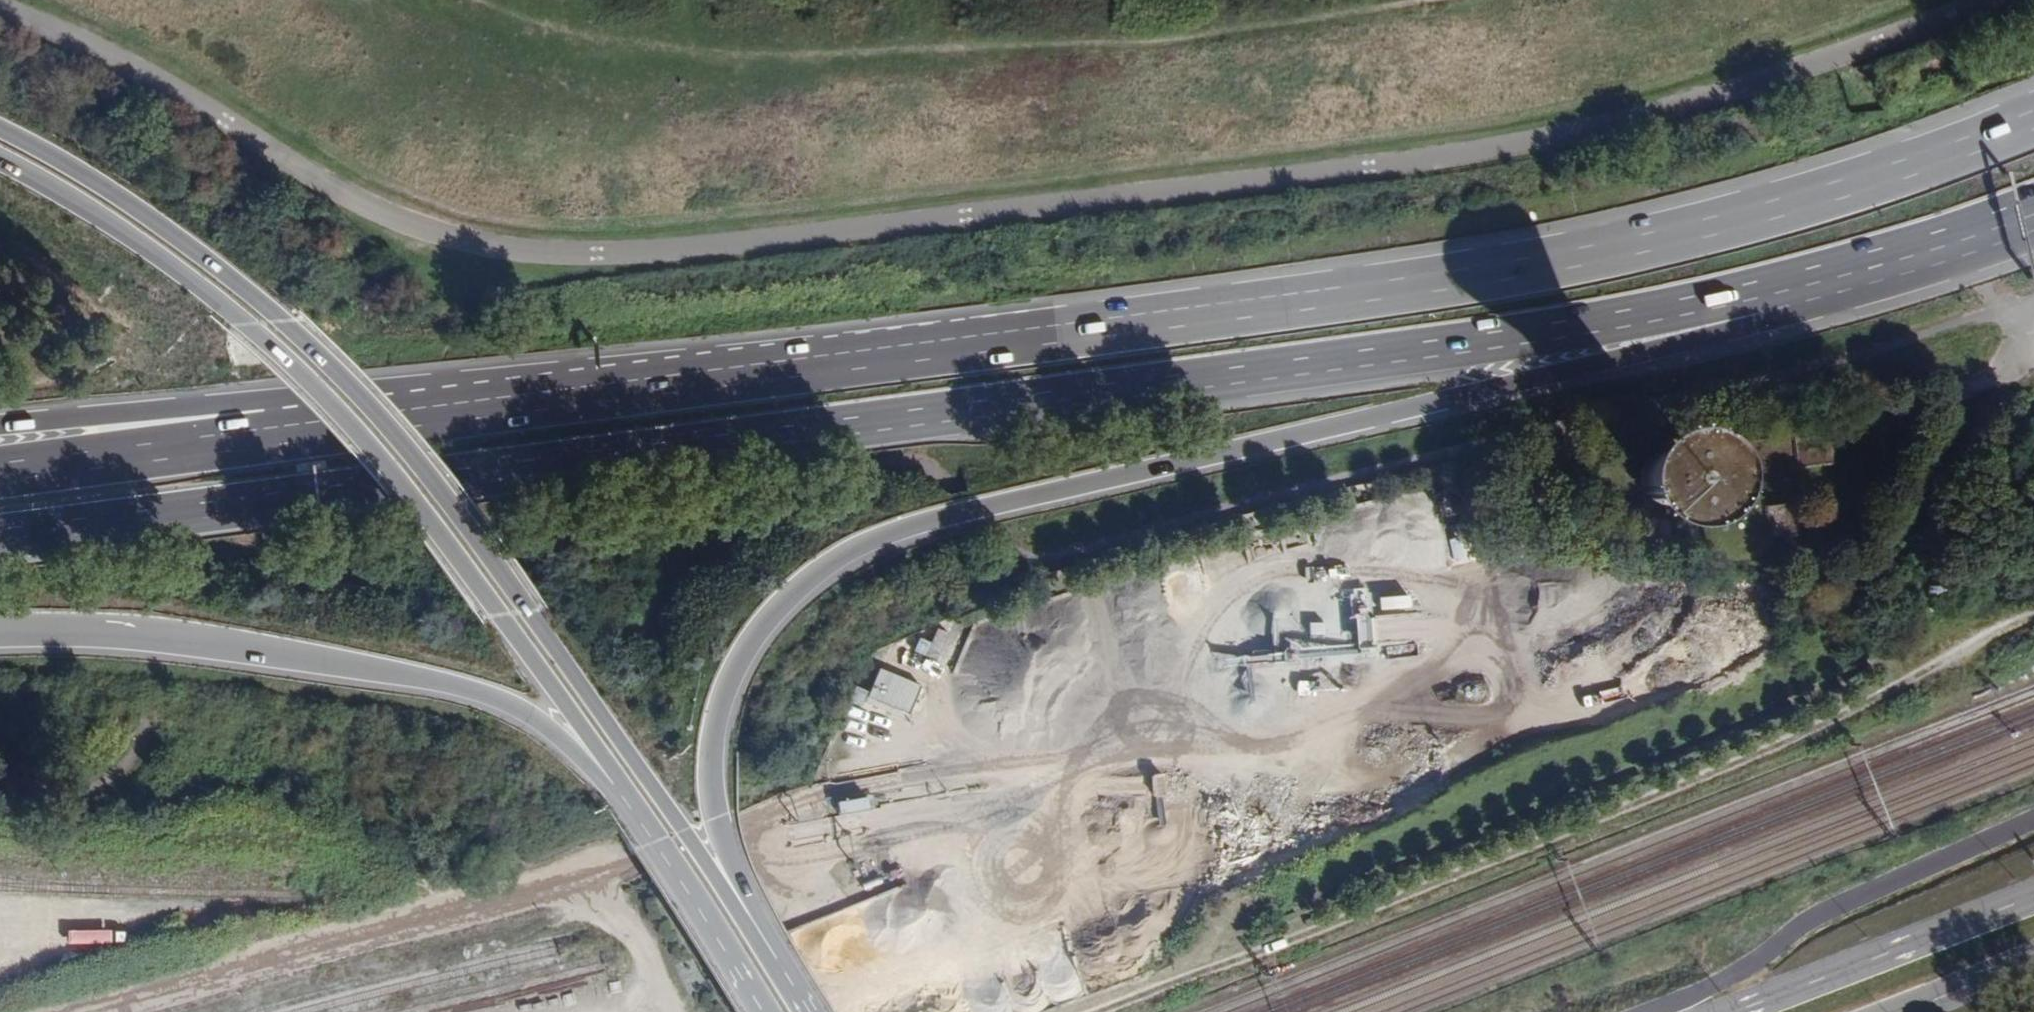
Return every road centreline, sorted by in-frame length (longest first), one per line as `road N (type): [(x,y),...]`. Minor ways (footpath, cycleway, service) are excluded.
road 1 (unclassified): [(1987,0),(1705,98),(1514,146),(682,246),(497,250),(398,225),(130,70),(0,11)]
road 2 (primary): [(0,531),(1593,327),(1791,286)]
road 3 (primary): [(2033,122),(1811,204),(1623,252),(1272,308),(283,434)]
road 4 (track): [(1476,626),(1390,586),(1244,563),(956,811),(782,833),(580,890),(340,932),(88,1011)]
road 5 (primary): [(773,970),(726,872),(709,813),(707,747),(720,692),(754,629),(802,576),(861,540),(941,516),(1761,324),(1791,286)]
road 6 (primary): [(773,970),(526,614),(400,453),(280,322),(164,231),(0,135)]
road 7 (track): [(2033,613),(1924,677),(1643,800),(1104,1011)]
road 8 (primary): [(0,163),(135,244),(240,326),(363,456),(494,616),(635,814)]
road 9 (primary): [(0,632),(149,634),(458,690),(542,730),(635,814)]
road 10 (secondary): [(2033,897),(1745,1011)]
road 11 (primary): [(283,434),(222,406),(0,426)]
road 12 (primary): [(283,434),(0,472)]
road 13 (primary): [(1791,286),(2033,205)]
road 14 (primary): [(635,814),(761,1011)]
road 15 (secondary): [(1899,1011),(2033,961)]

